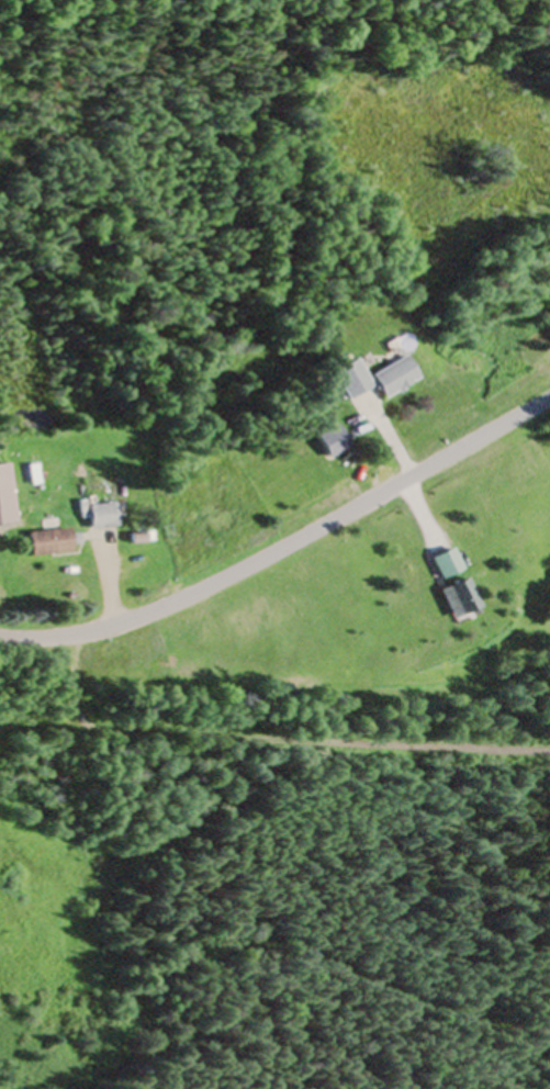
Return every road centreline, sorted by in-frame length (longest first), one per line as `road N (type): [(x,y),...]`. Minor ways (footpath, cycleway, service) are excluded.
road 1 (residential): [(0,637),(53,638),(123,622),(267,557),(549,399)]
road 2 (track): [(0,730),(549,752)]

